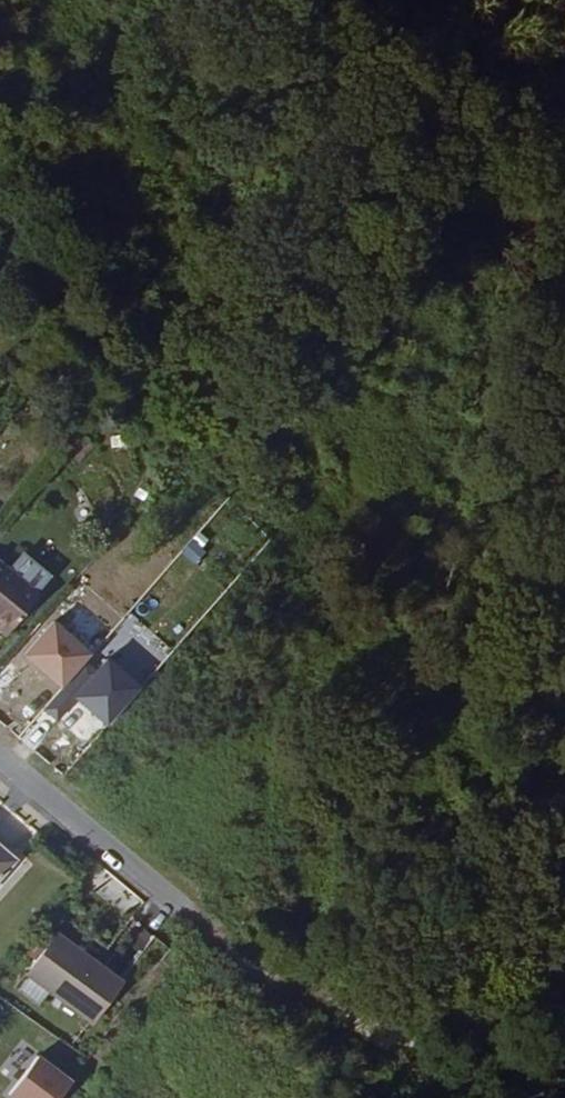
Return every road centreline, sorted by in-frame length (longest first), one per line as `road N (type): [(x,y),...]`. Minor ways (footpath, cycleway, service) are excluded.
road 1 (residential): [(216,932),(0,745)]

